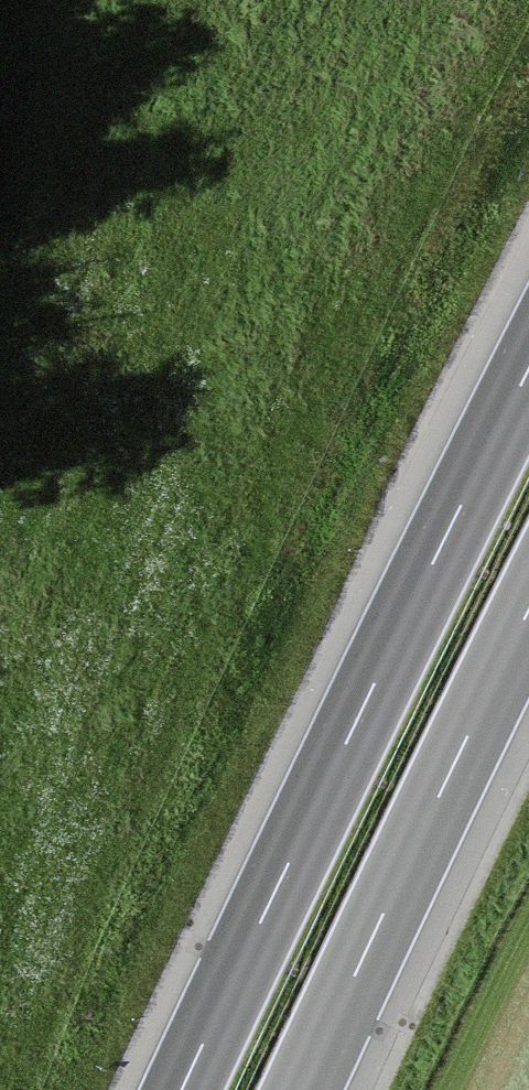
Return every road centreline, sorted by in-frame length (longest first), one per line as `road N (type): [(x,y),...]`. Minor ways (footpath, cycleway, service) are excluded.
road 1 (motorway): [(528,370),(182,1089)]
road 2 (motorway): [(302,1089),(528,614)]

